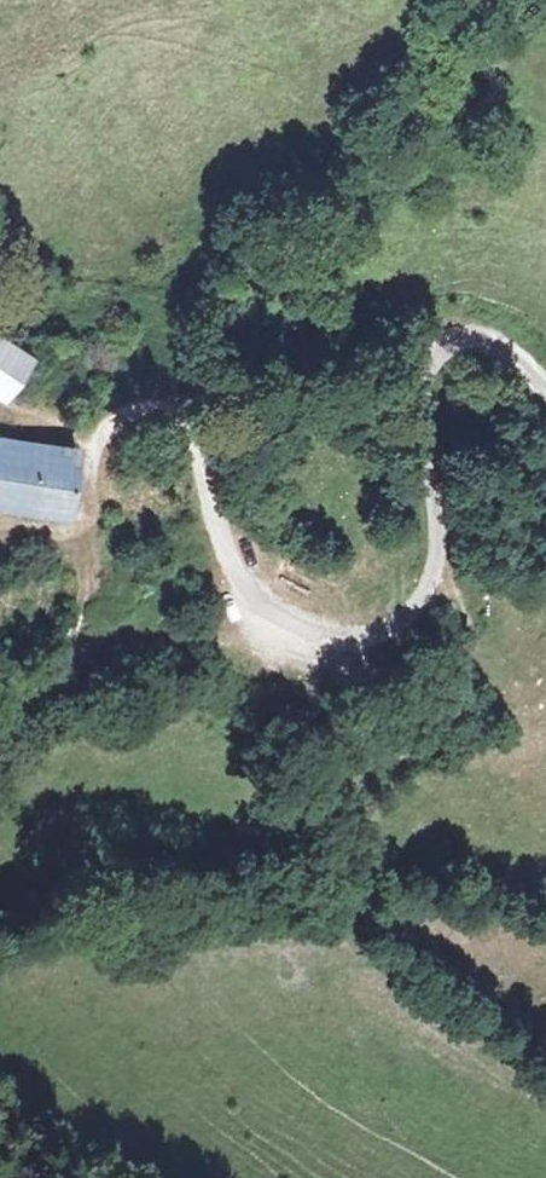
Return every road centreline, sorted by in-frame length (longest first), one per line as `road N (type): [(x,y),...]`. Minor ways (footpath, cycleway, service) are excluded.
road 1 (unclassified): [(545,391),(506,350),(468,332),(426,356),(421,392),(449,553),(435,603),(392,642),(358,651),(286,638),(266,620),(229,564),(176,428)]

